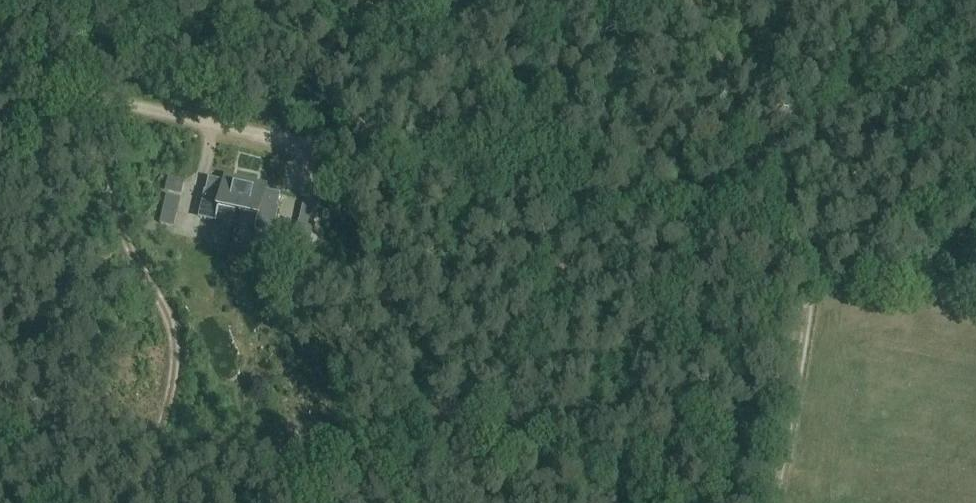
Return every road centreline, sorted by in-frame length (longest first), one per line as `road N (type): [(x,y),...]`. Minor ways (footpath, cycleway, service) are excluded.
road 1 (track): [(0,75),(975,295)]
road 2 (track): [(790,502),(827,260)]
road 3 (track): [(98,98),(93,136),(104,186),(172,321)]
road 4 (track): [(172,321),(174,372),(141,502)]

